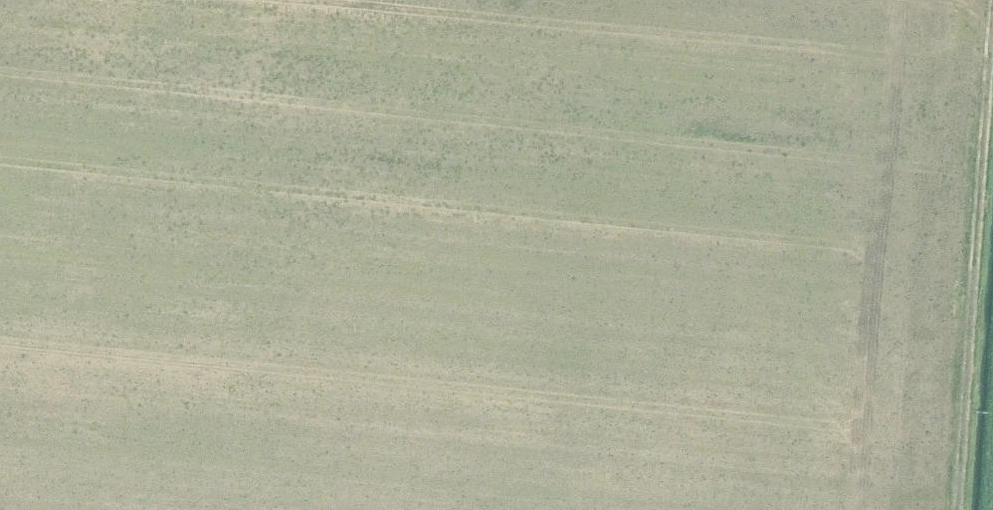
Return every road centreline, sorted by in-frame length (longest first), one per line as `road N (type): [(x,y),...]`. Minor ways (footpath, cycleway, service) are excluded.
road 1 (track): [(951,509),(988,0)]

